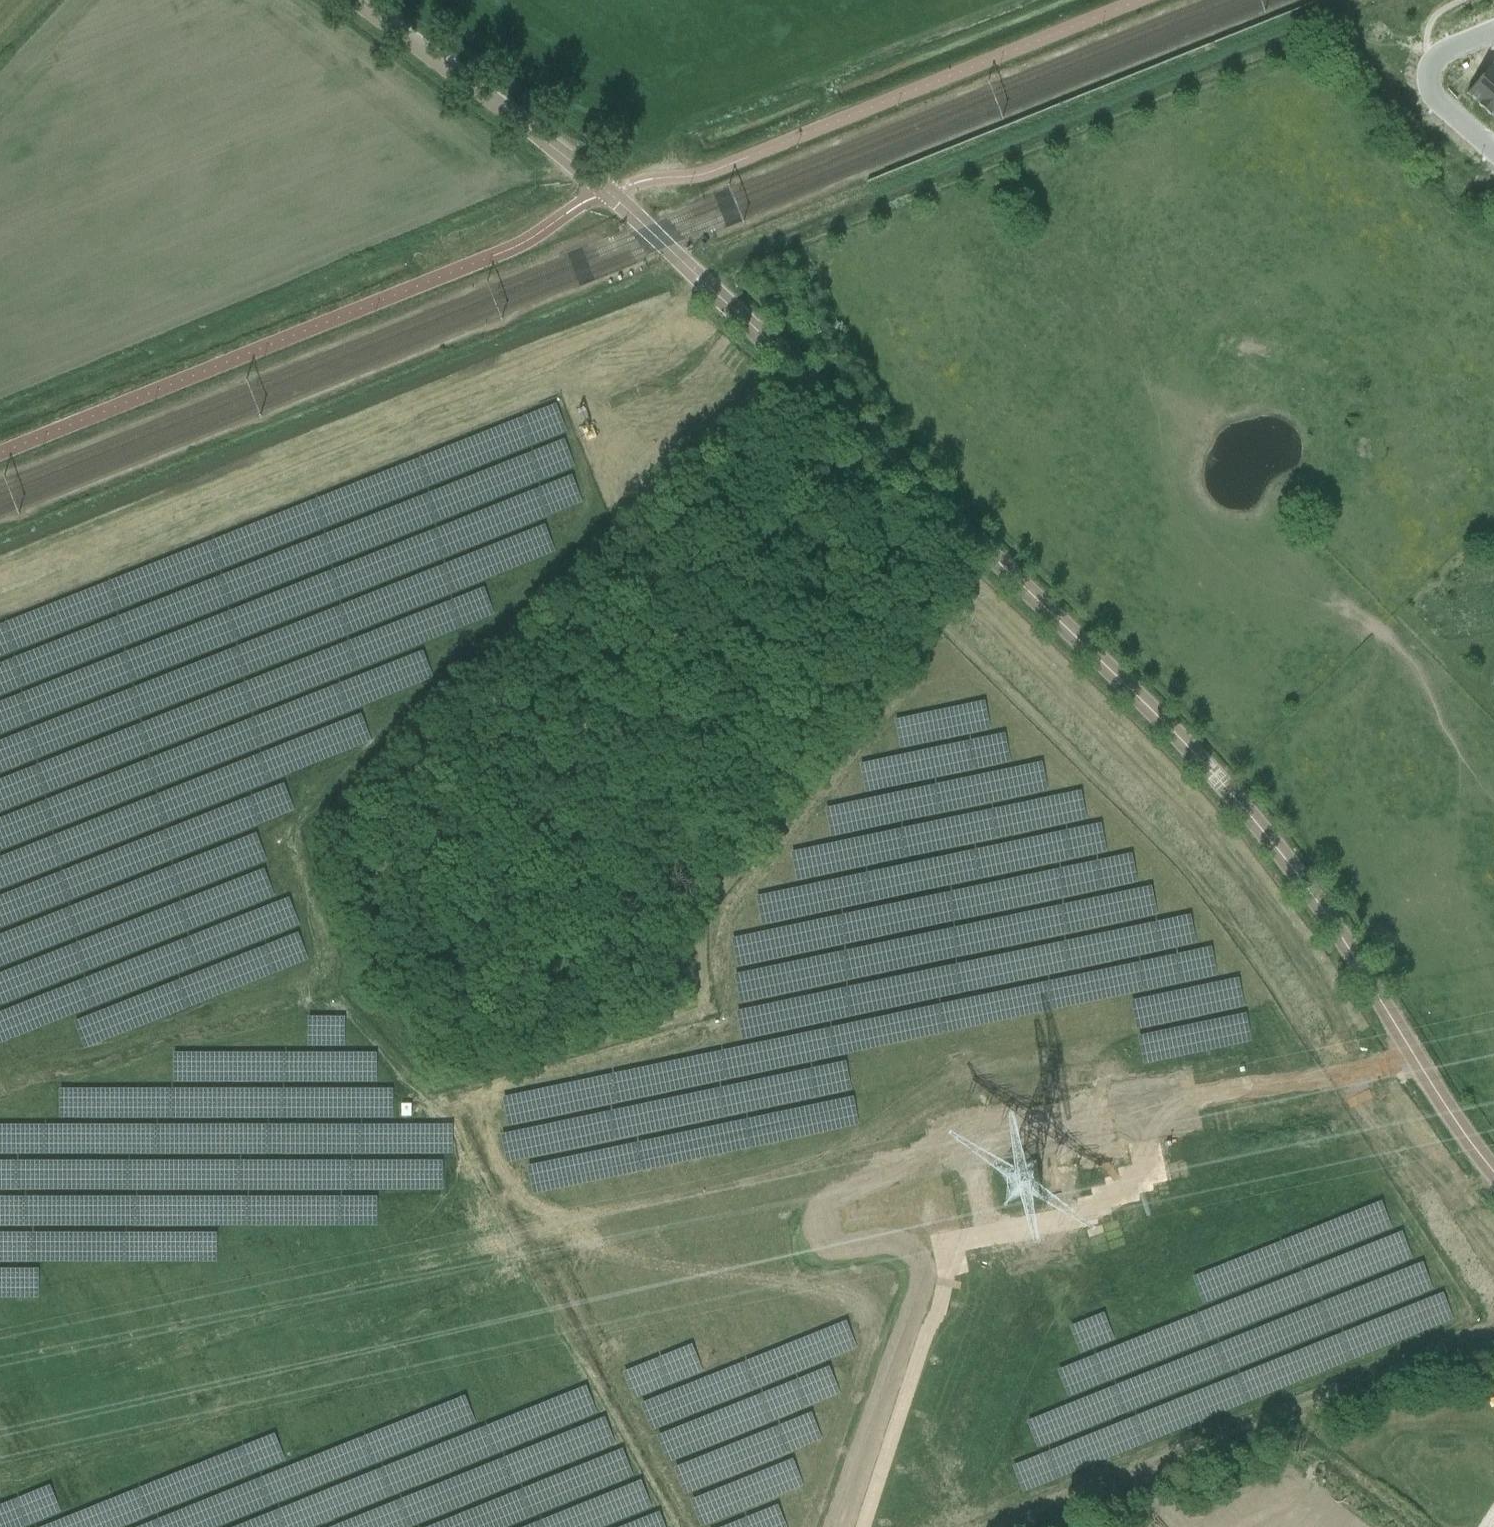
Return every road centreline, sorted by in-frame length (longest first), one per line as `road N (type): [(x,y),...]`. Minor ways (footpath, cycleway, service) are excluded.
road 1 (unclassified): [(1493,1170),(1441,1104),(1343,938),(1194,754),(608,192),(360,0)]
road 2 (residential): [(1493,30),(1450,47),(1432,62),(1427,80),(1431,96),(1493,149)]

